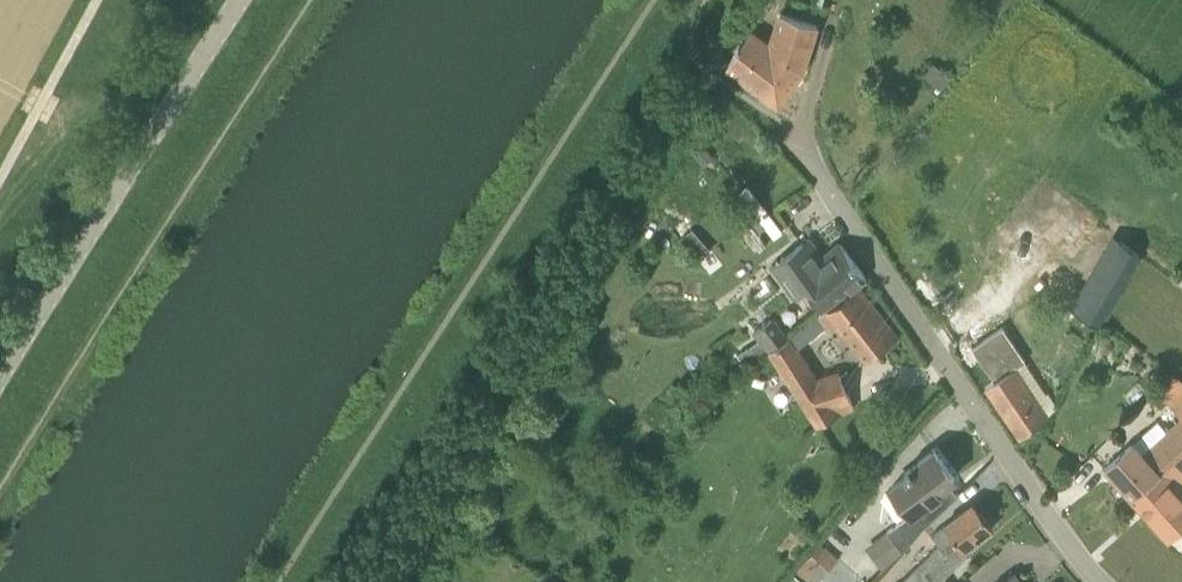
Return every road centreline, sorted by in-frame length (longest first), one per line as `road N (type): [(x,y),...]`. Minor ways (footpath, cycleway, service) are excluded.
road 1 (residential): [(1102,581),(842,211),(802,129)]
road 2 (tertiary): [(0,380),(240,0)]

